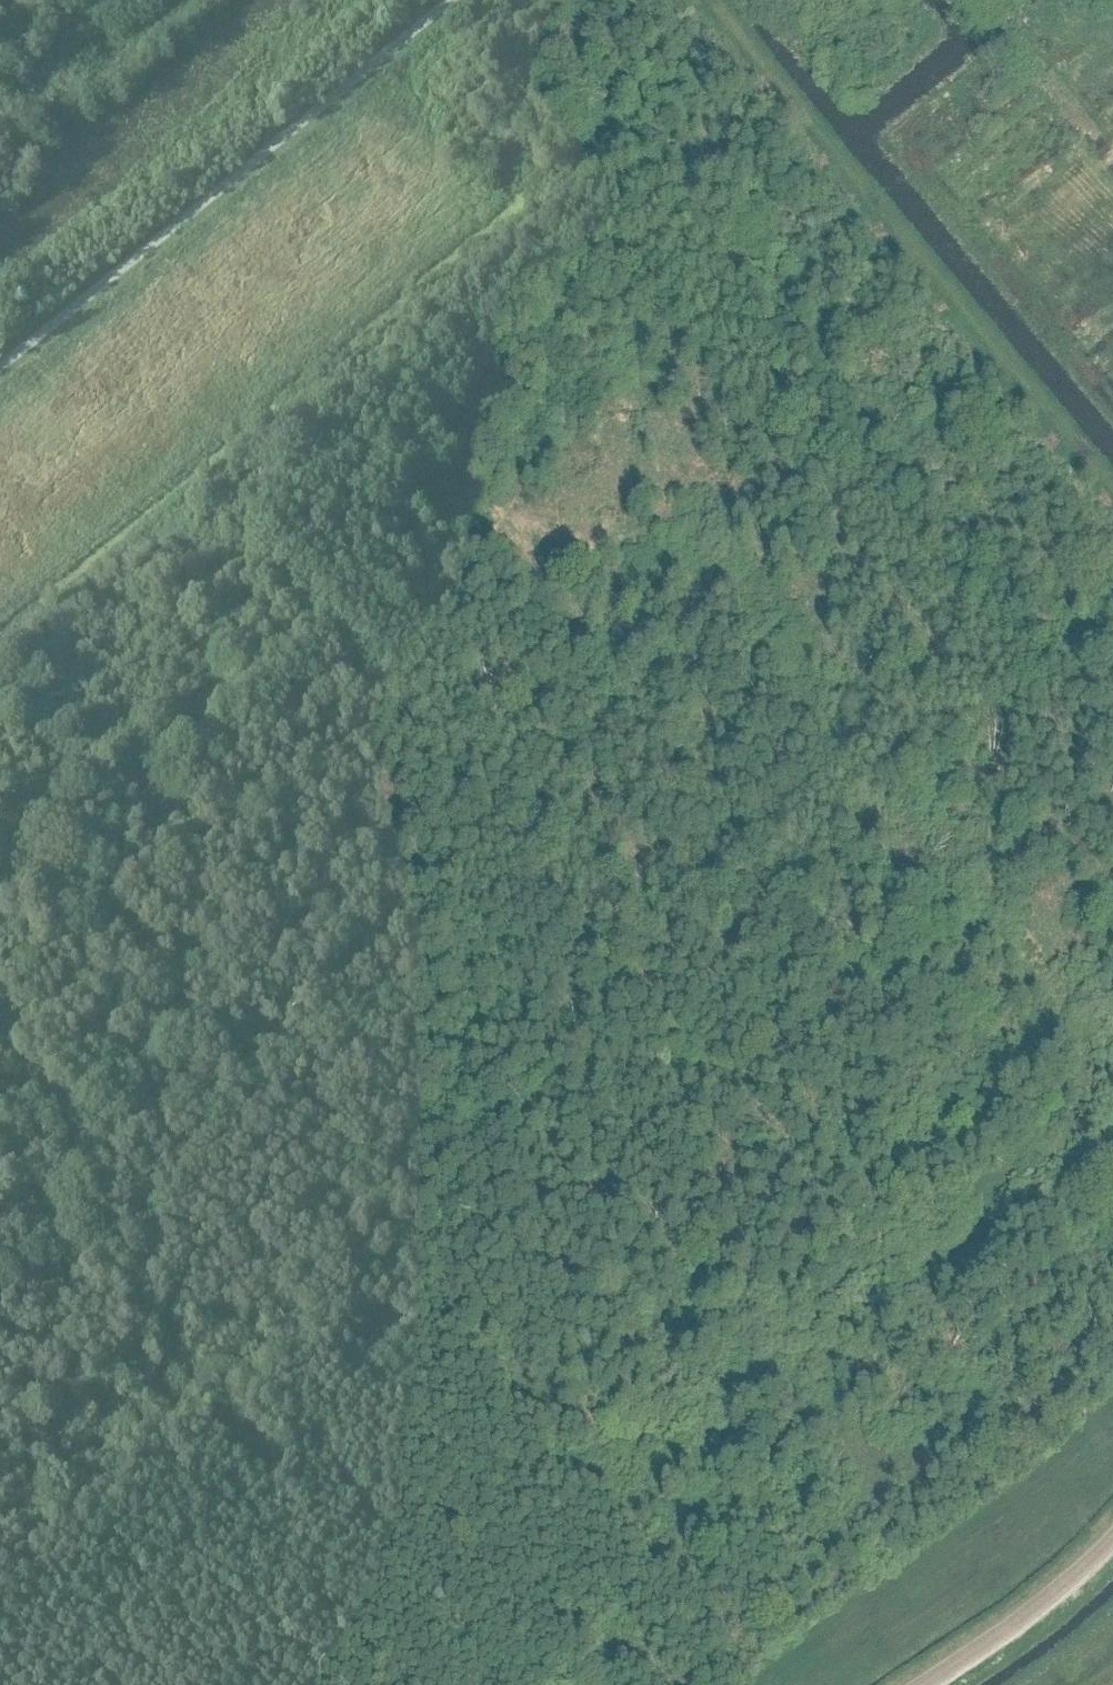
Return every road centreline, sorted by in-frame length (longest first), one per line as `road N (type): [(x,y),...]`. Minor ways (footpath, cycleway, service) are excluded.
road 1 (track): [(714,0),(1112,492)]
road 2 (unclassified): [(923,1684),(1029,1613),(1112,1539)]

